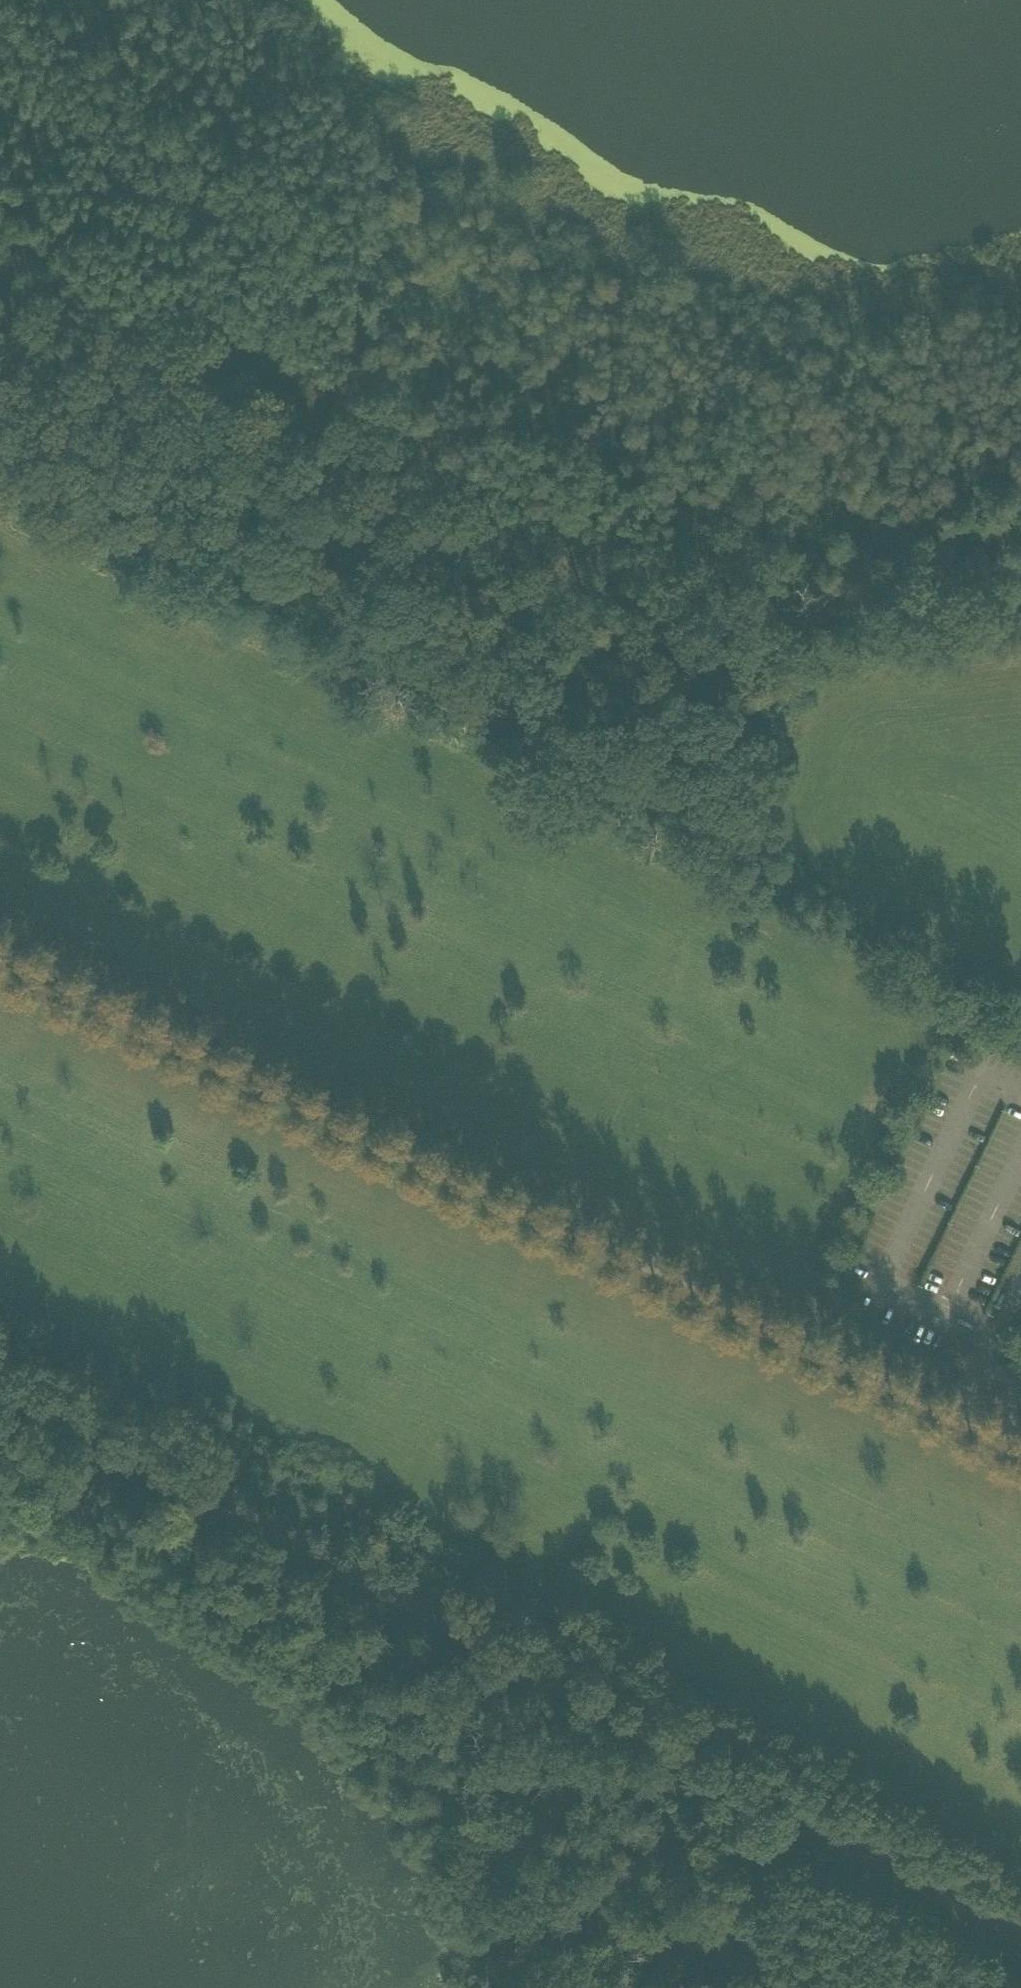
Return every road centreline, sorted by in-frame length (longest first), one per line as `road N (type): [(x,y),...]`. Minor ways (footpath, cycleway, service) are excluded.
road 1 (unclassified): [(0,1381),(1020,1936)]

